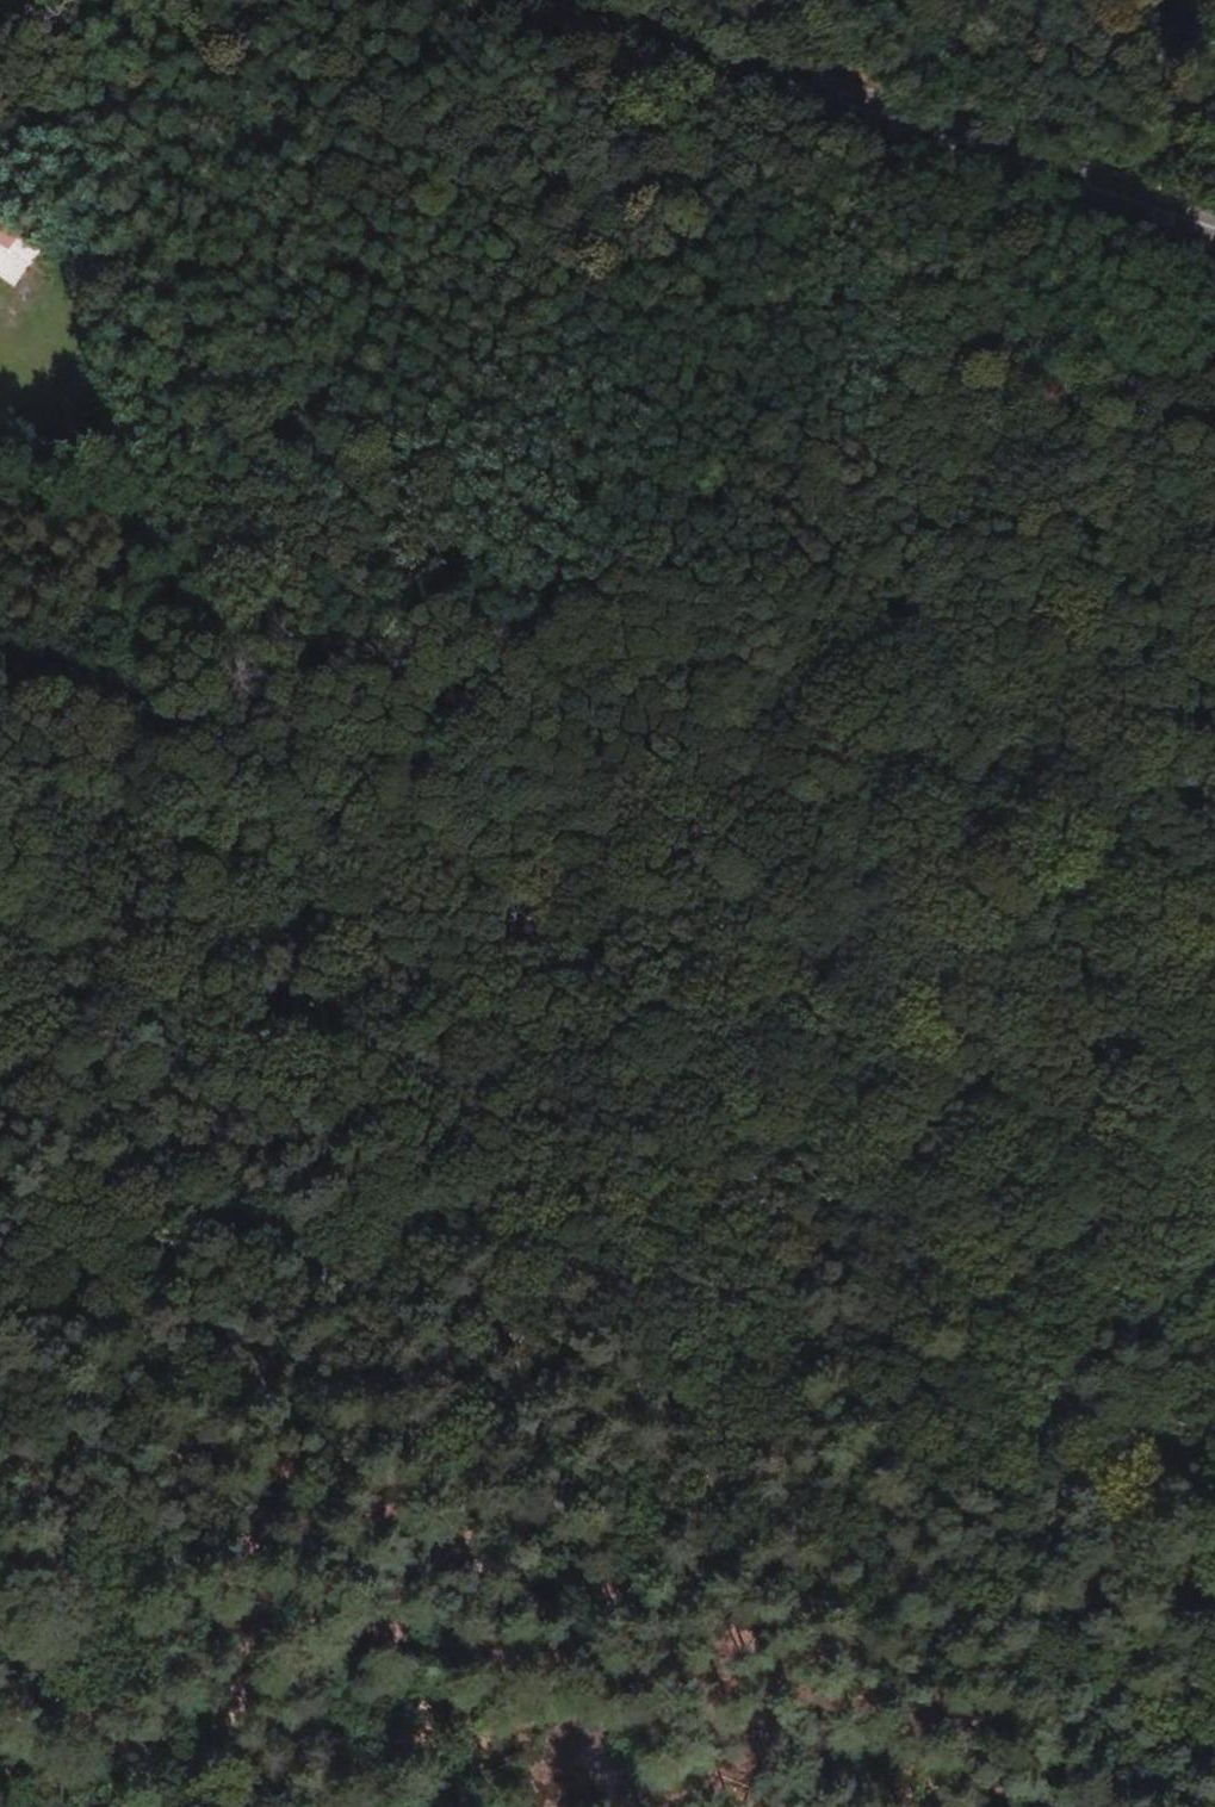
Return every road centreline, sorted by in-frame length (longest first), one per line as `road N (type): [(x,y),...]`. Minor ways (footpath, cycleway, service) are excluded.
road 1 (primary): [(1214,228),(546,0)]

